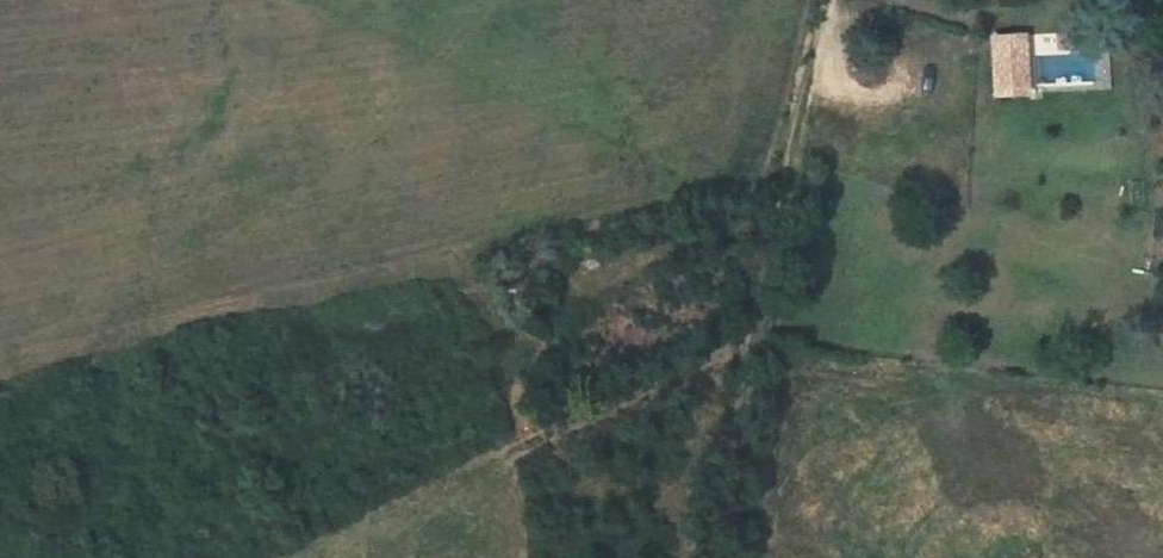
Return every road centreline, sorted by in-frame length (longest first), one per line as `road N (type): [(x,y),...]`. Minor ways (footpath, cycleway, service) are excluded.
road 1 (track): [(820,0),(771,220)]

